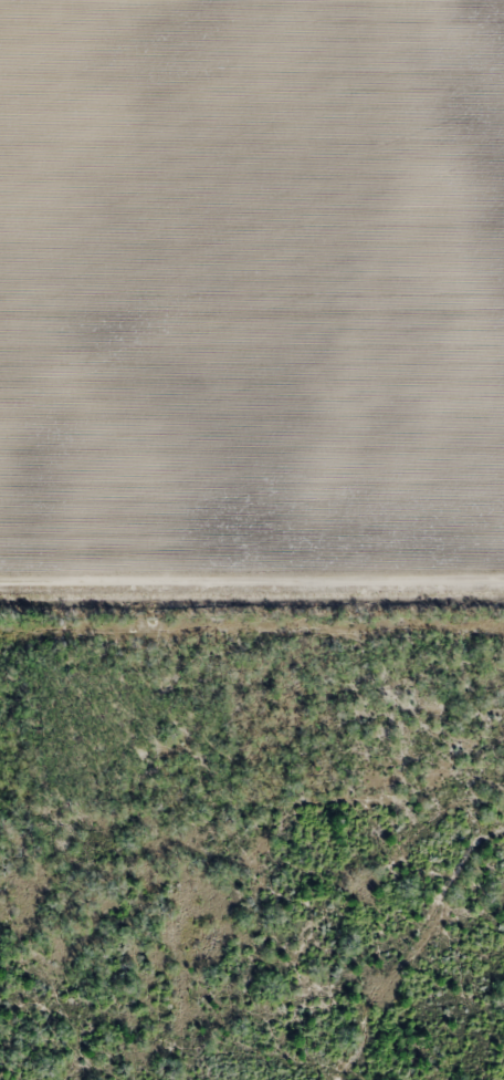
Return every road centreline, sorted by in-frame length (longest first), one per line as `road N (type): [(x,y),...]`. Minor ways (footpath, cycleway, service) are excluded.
road 1 (track): [(0,610),(503,604)]

